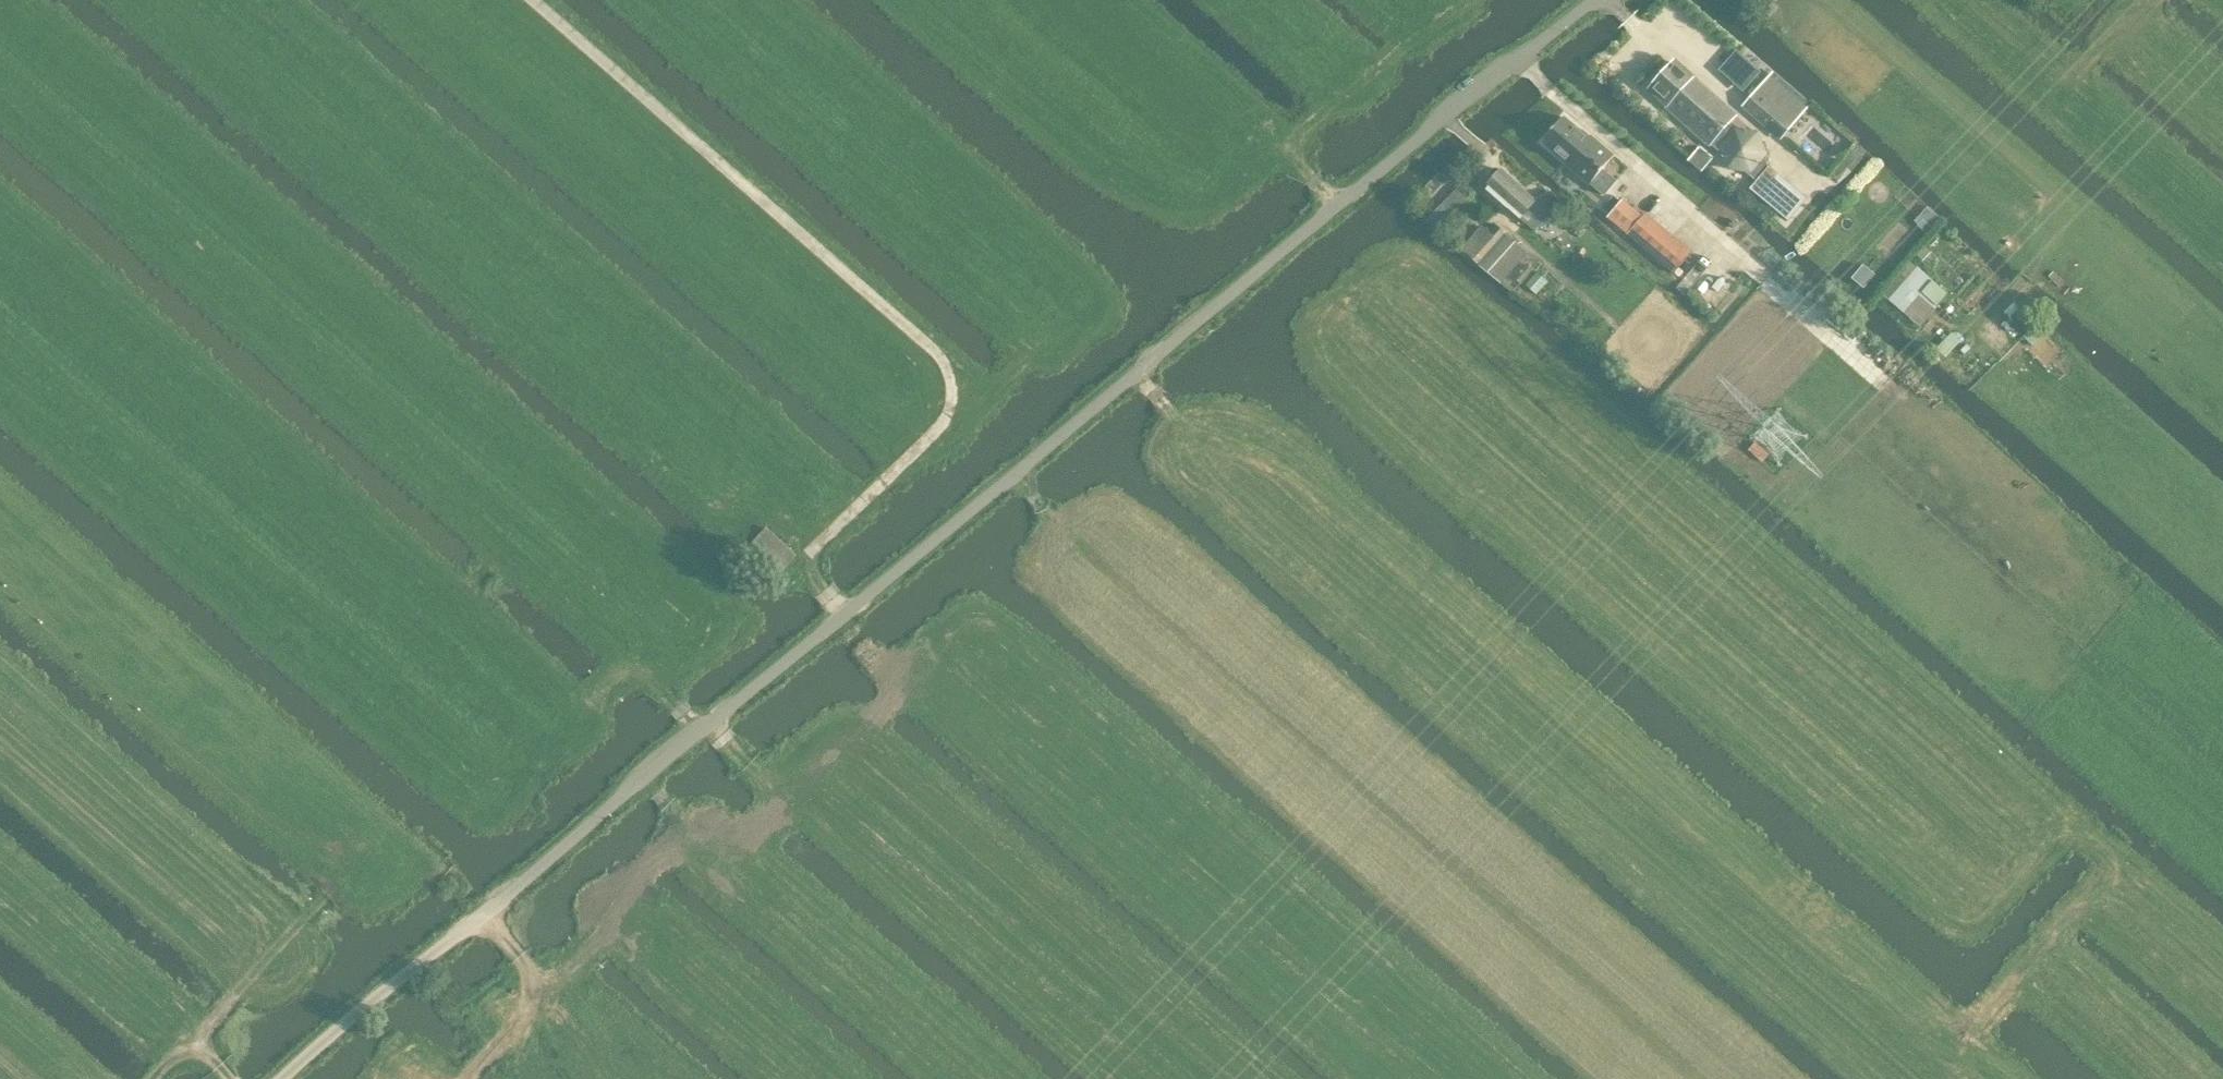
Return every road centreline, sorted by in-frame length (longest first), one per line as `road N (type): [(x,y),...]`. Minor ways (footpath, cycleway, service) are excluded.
road 1 (unclassified): [(284,1078),(1591,0)]
road 2 (track): [(840,620),(810,554),(944,417),(944,361),(532,0)]
road 3 (track): [(1452,0),(1301,139),(1307,170),(1341,205)]

